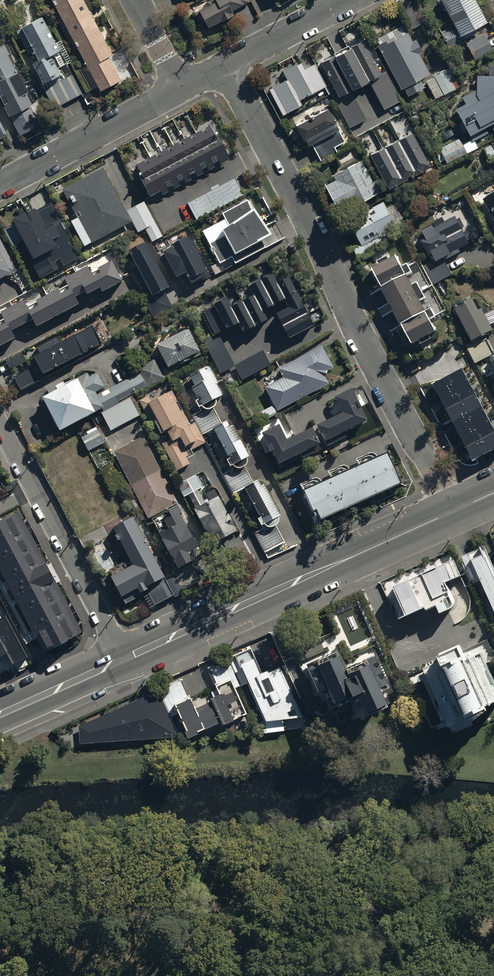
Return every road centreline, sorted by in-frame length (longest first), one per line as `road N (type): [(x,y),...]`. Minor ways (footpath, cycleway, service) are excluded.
road 1 (residential): [(227,67),(453,512)]
road 2 (secondary): [(125,660),(453,512)]
road 3 (residential): [(0,424),(125,660)]
road 4 (residential): [(0,187),(184,90)]
road 5 (residential): [(227,67),(352,0)]
road 6 (secondary): [(0,714),(125,660)]

